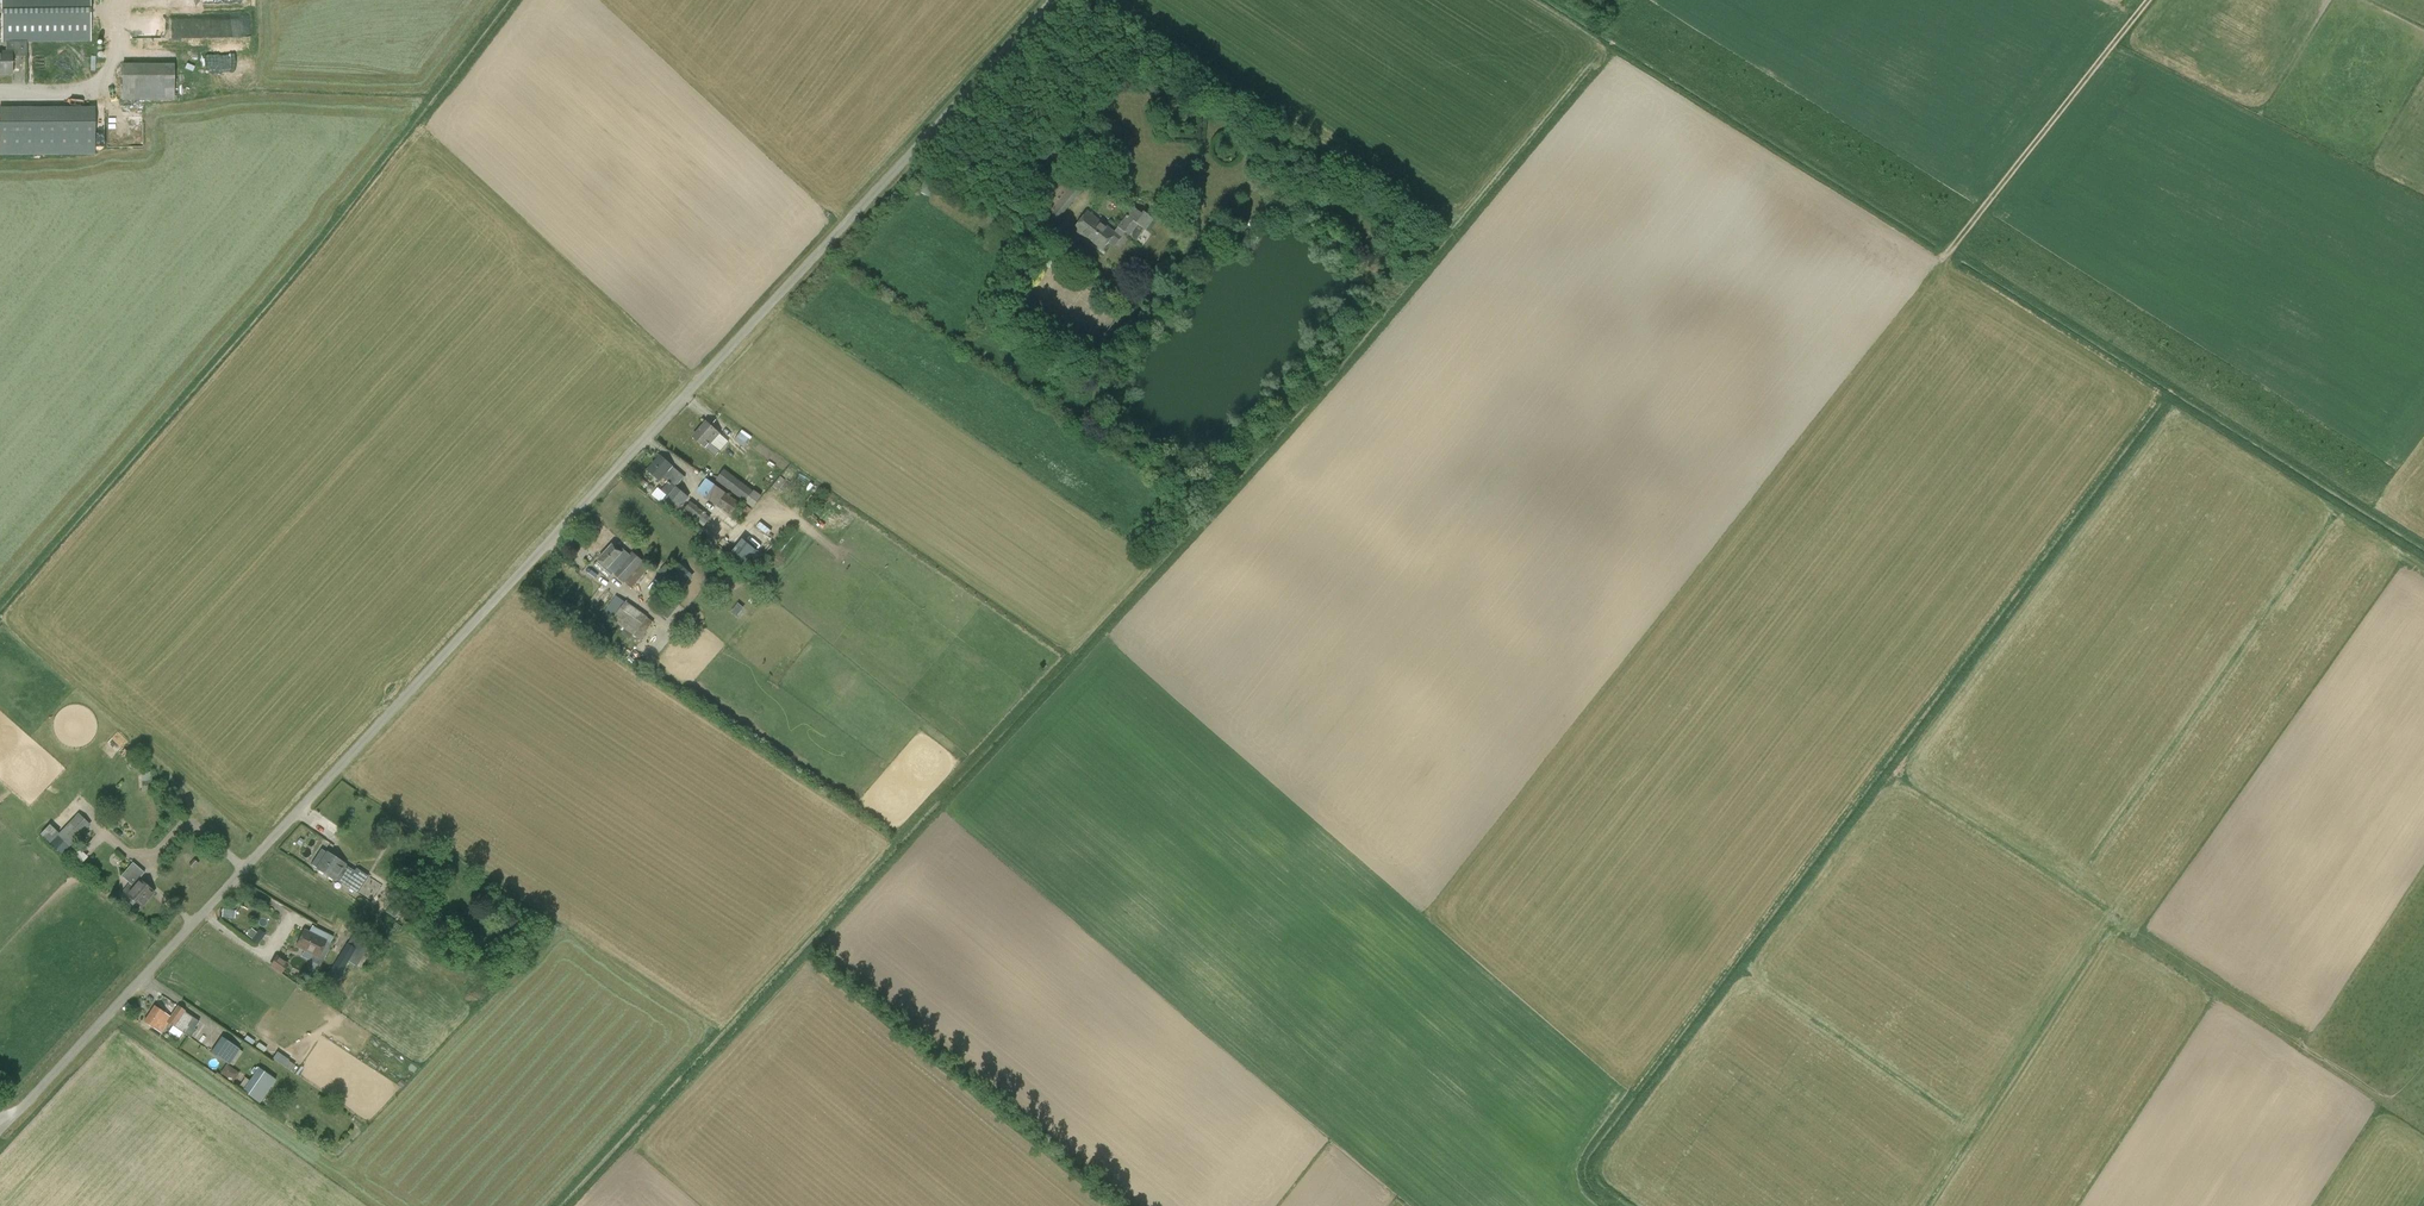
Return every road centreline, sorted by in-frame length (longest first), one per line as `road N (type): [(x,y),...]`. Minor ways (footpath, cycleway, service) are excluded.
road 1 (unclassified): [(0,1127),(1053,0)]
road 2 (track): [(1943,259),(2147,0)]
road 3 (track): [(328,1165),(108,1015)]

